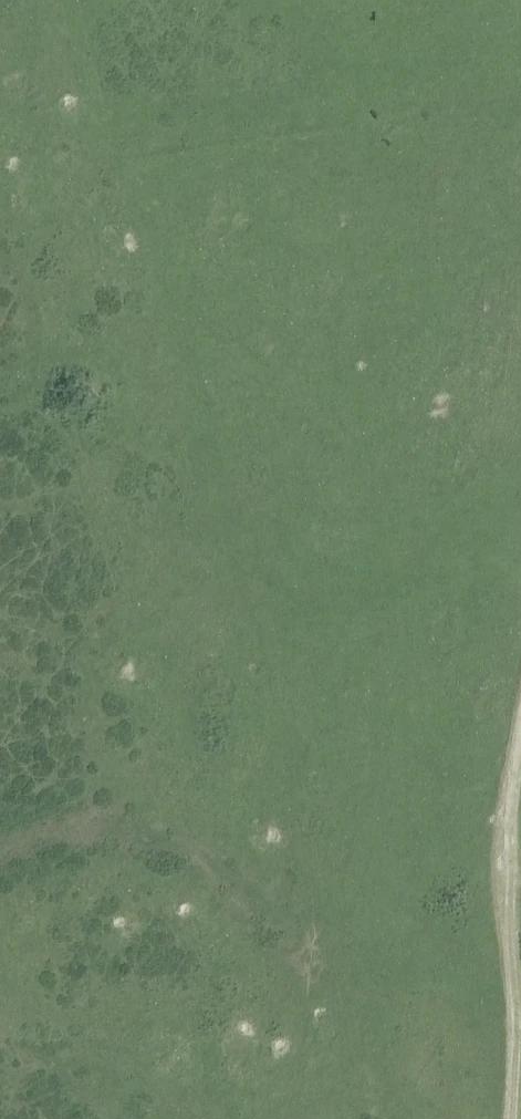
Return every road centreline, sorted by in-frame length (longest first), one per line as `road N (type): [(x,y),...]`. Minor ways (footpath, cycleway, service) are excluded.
road 1 (track): [(520,708),(511,775),(514,1118)]

